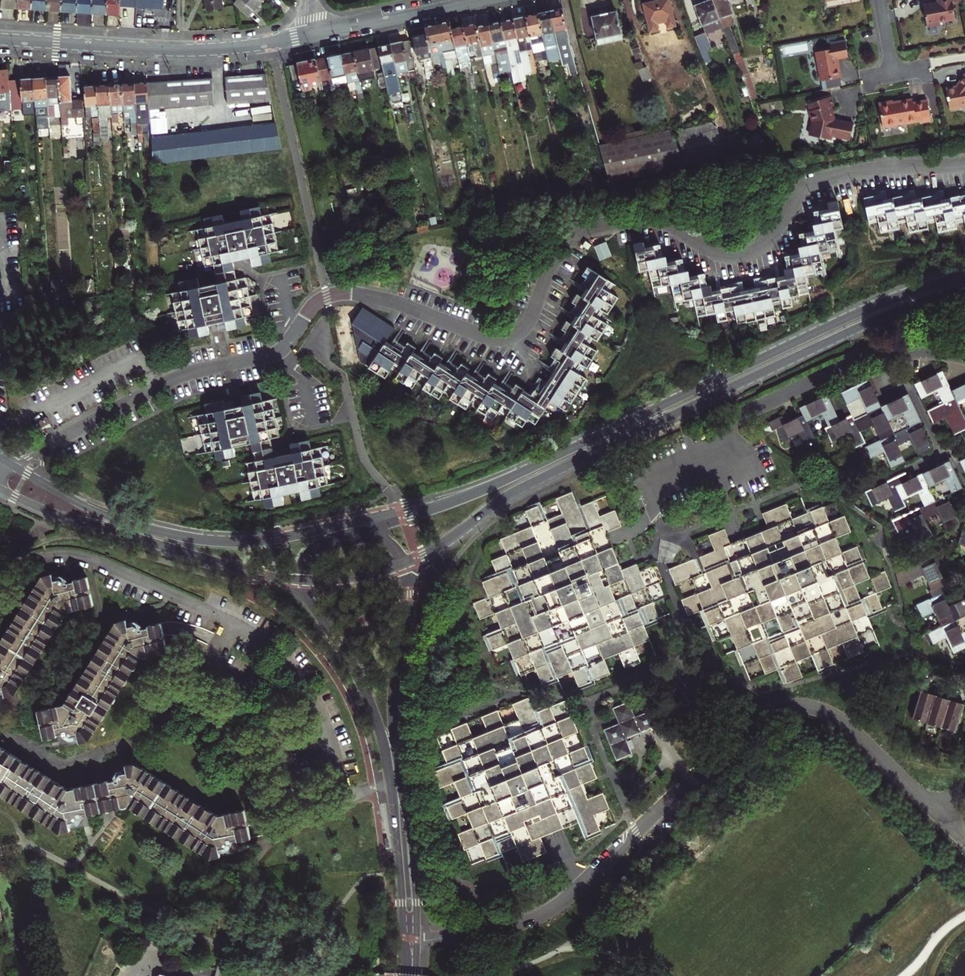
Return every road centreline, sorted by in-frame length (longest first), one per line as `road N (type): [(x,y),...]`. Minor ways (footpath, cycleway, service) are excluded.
road 1 (residential): [(964,164),(812,184),(760,249),(737,256),(652,218),(580,231),(551,266),(526,324),(501,339),(388,301),(328,296),(276,353),(179,376),(44,448)]
road 2 (tertiary): [(964,275),(842,320),(483,490),(352,525)]
road 3 (residential): [(416,942),(551,911),(749,722),(775,709),(810,708),(846,722),(938,814)]
road 4 (tertiary): [(404,565),(540,480),(874,320),(964,289)]
road 5 (tertiary): [(299,581),(354,665),(384,739),(405,941)]
road 6 (tertiary): [(416,942),(413,855),(394,731),(409,595),(404,565)]
road 7 (tertiary): [(352,525),(265,540),(202,540),(116,520),(44,483)]
road 8 (tertiary): [(0,489),(63,516),(299,581)]
road 9 (residential): [(310,34),(190,50),(0,39)]
road 10 (residential): [(870,357),(744,415),(705,457)]
road 11 (residential): [(911,469),(944,455),(909,388),(883,383),(870,357)]
road 12 (residential): [(465,0),(310,34)]
road 13 (residential): [(705,457),(656,512),(610,538)]

